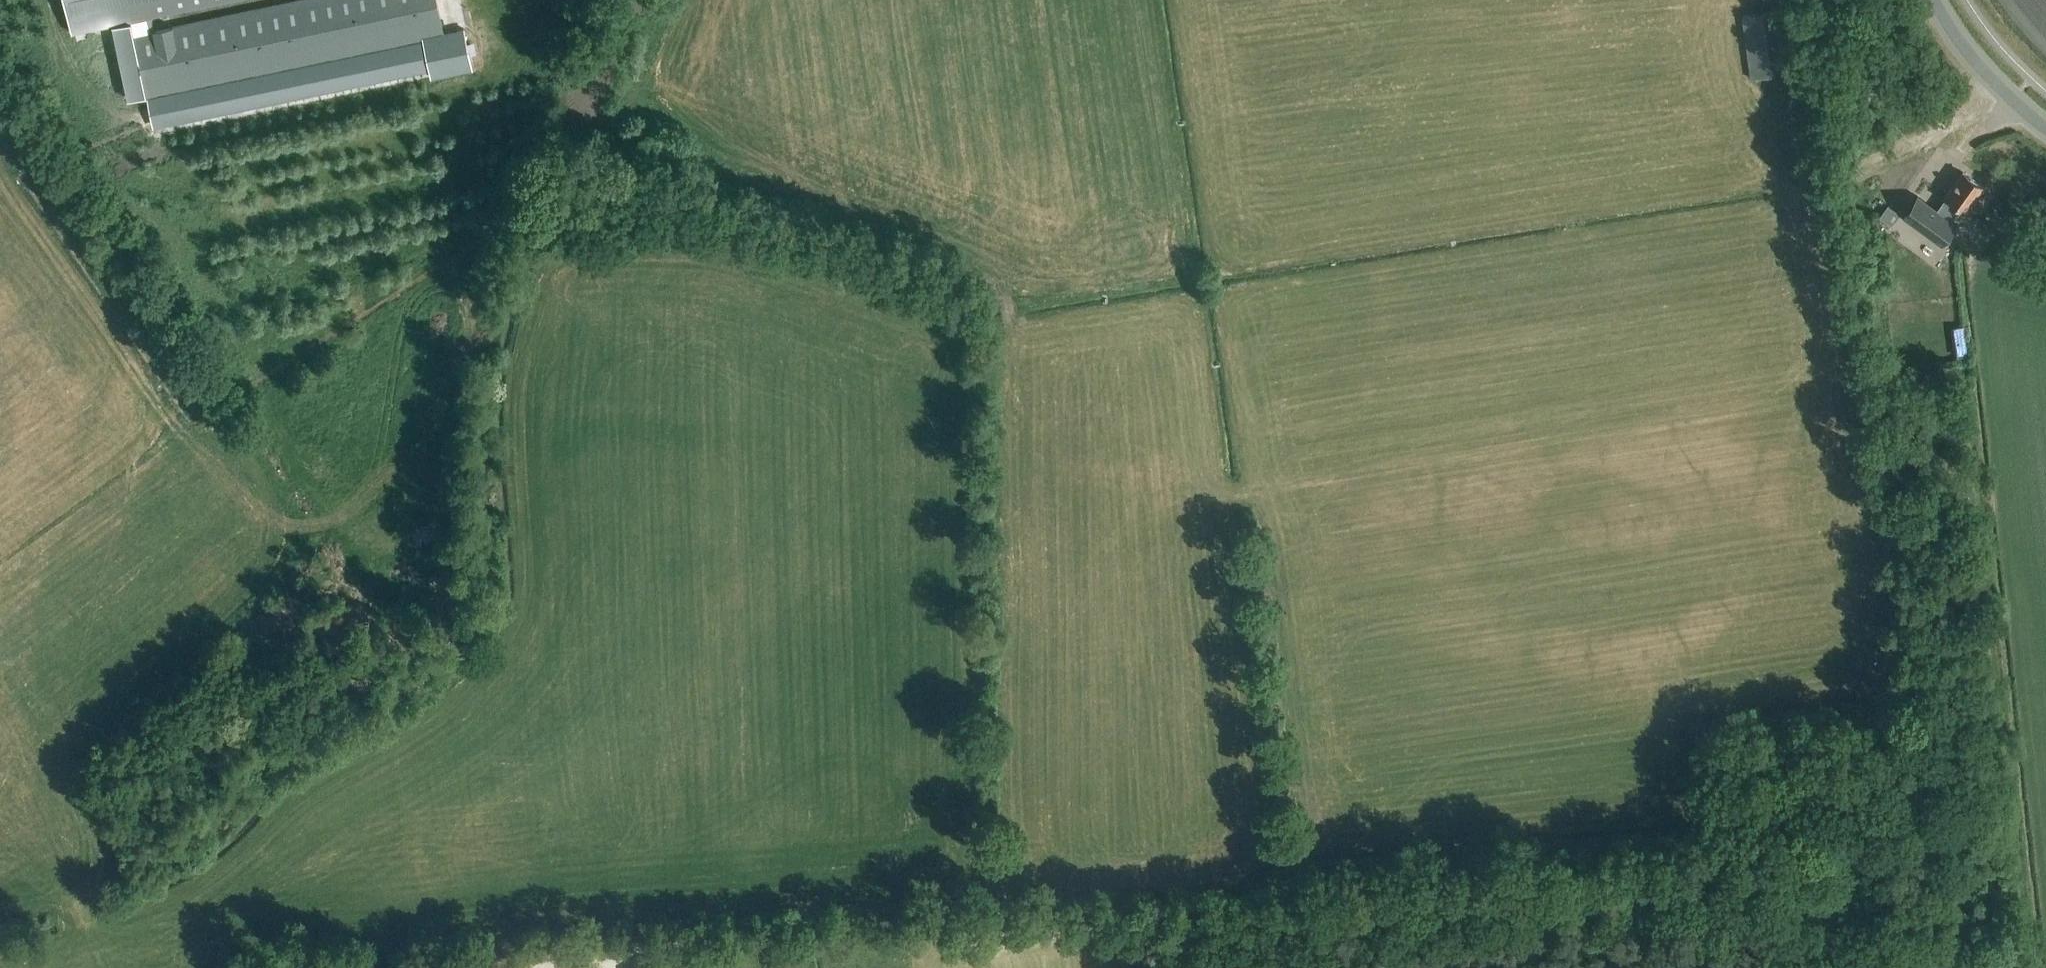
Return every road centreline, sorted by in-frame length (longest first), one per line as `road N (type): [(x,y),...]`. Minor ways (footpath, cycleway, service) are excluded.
road 1 (tertiary): [(2045,126),(1984,77),(1934,0)]

